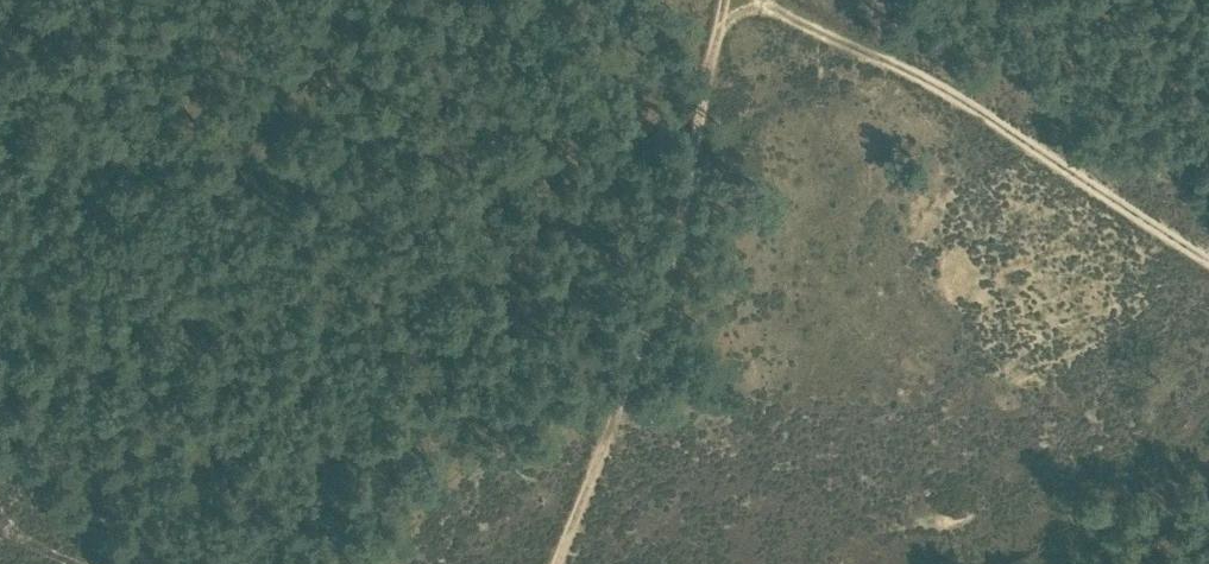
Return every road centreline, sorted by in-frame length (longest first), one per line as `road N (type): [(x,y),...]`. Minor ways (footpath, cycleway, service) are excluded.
road 1 (track): [(560,563),(619,396),(727,0)]
road 2 (track): [(762,0),(944,85),(1208,266)]

